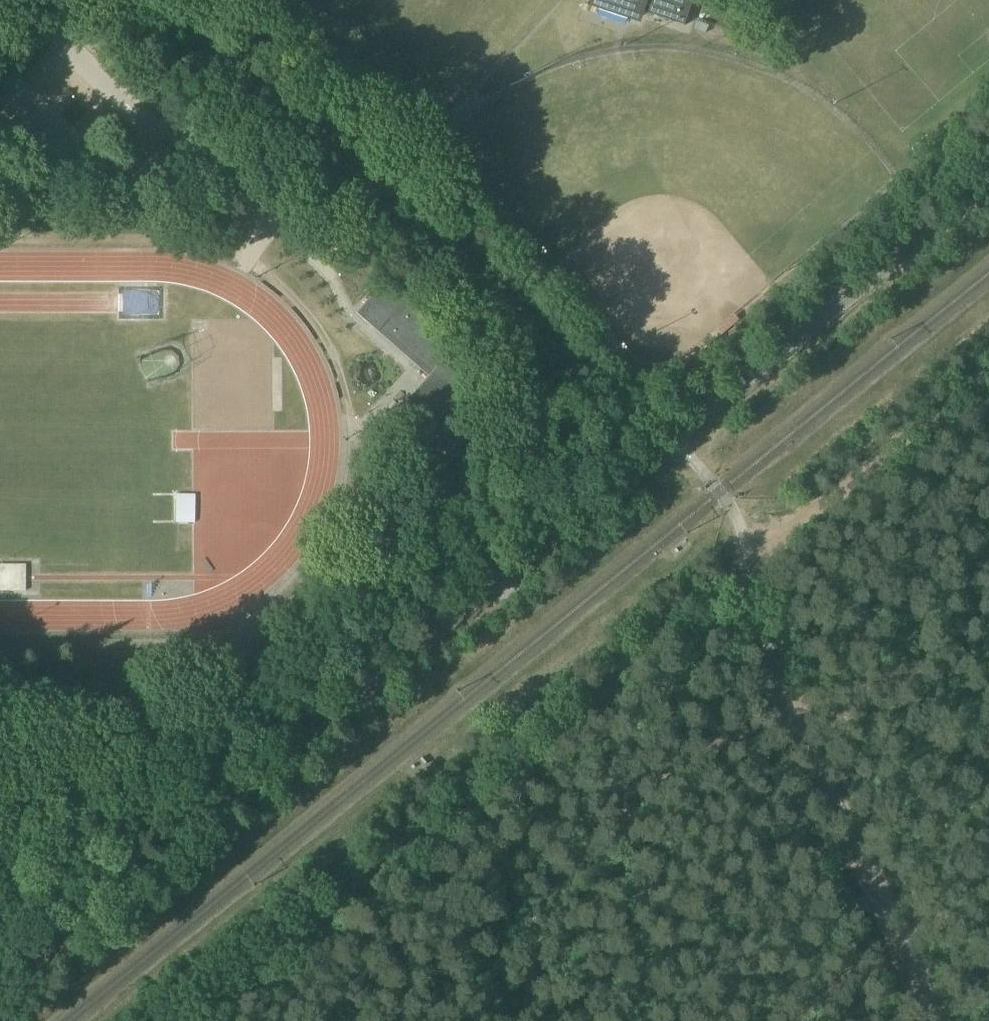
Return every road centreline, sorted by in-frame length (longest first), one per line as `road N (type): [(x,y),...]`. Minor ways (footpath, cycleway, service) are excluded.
road 1 (unclassified): [(0,988),(666,444)]
road 2 (unclassified): [(666,444),(647,436),(162,0)]
road 3 (unclassified): [(666,444),(988,181)]
road 4 (track): [(0,911),(239,795)]

